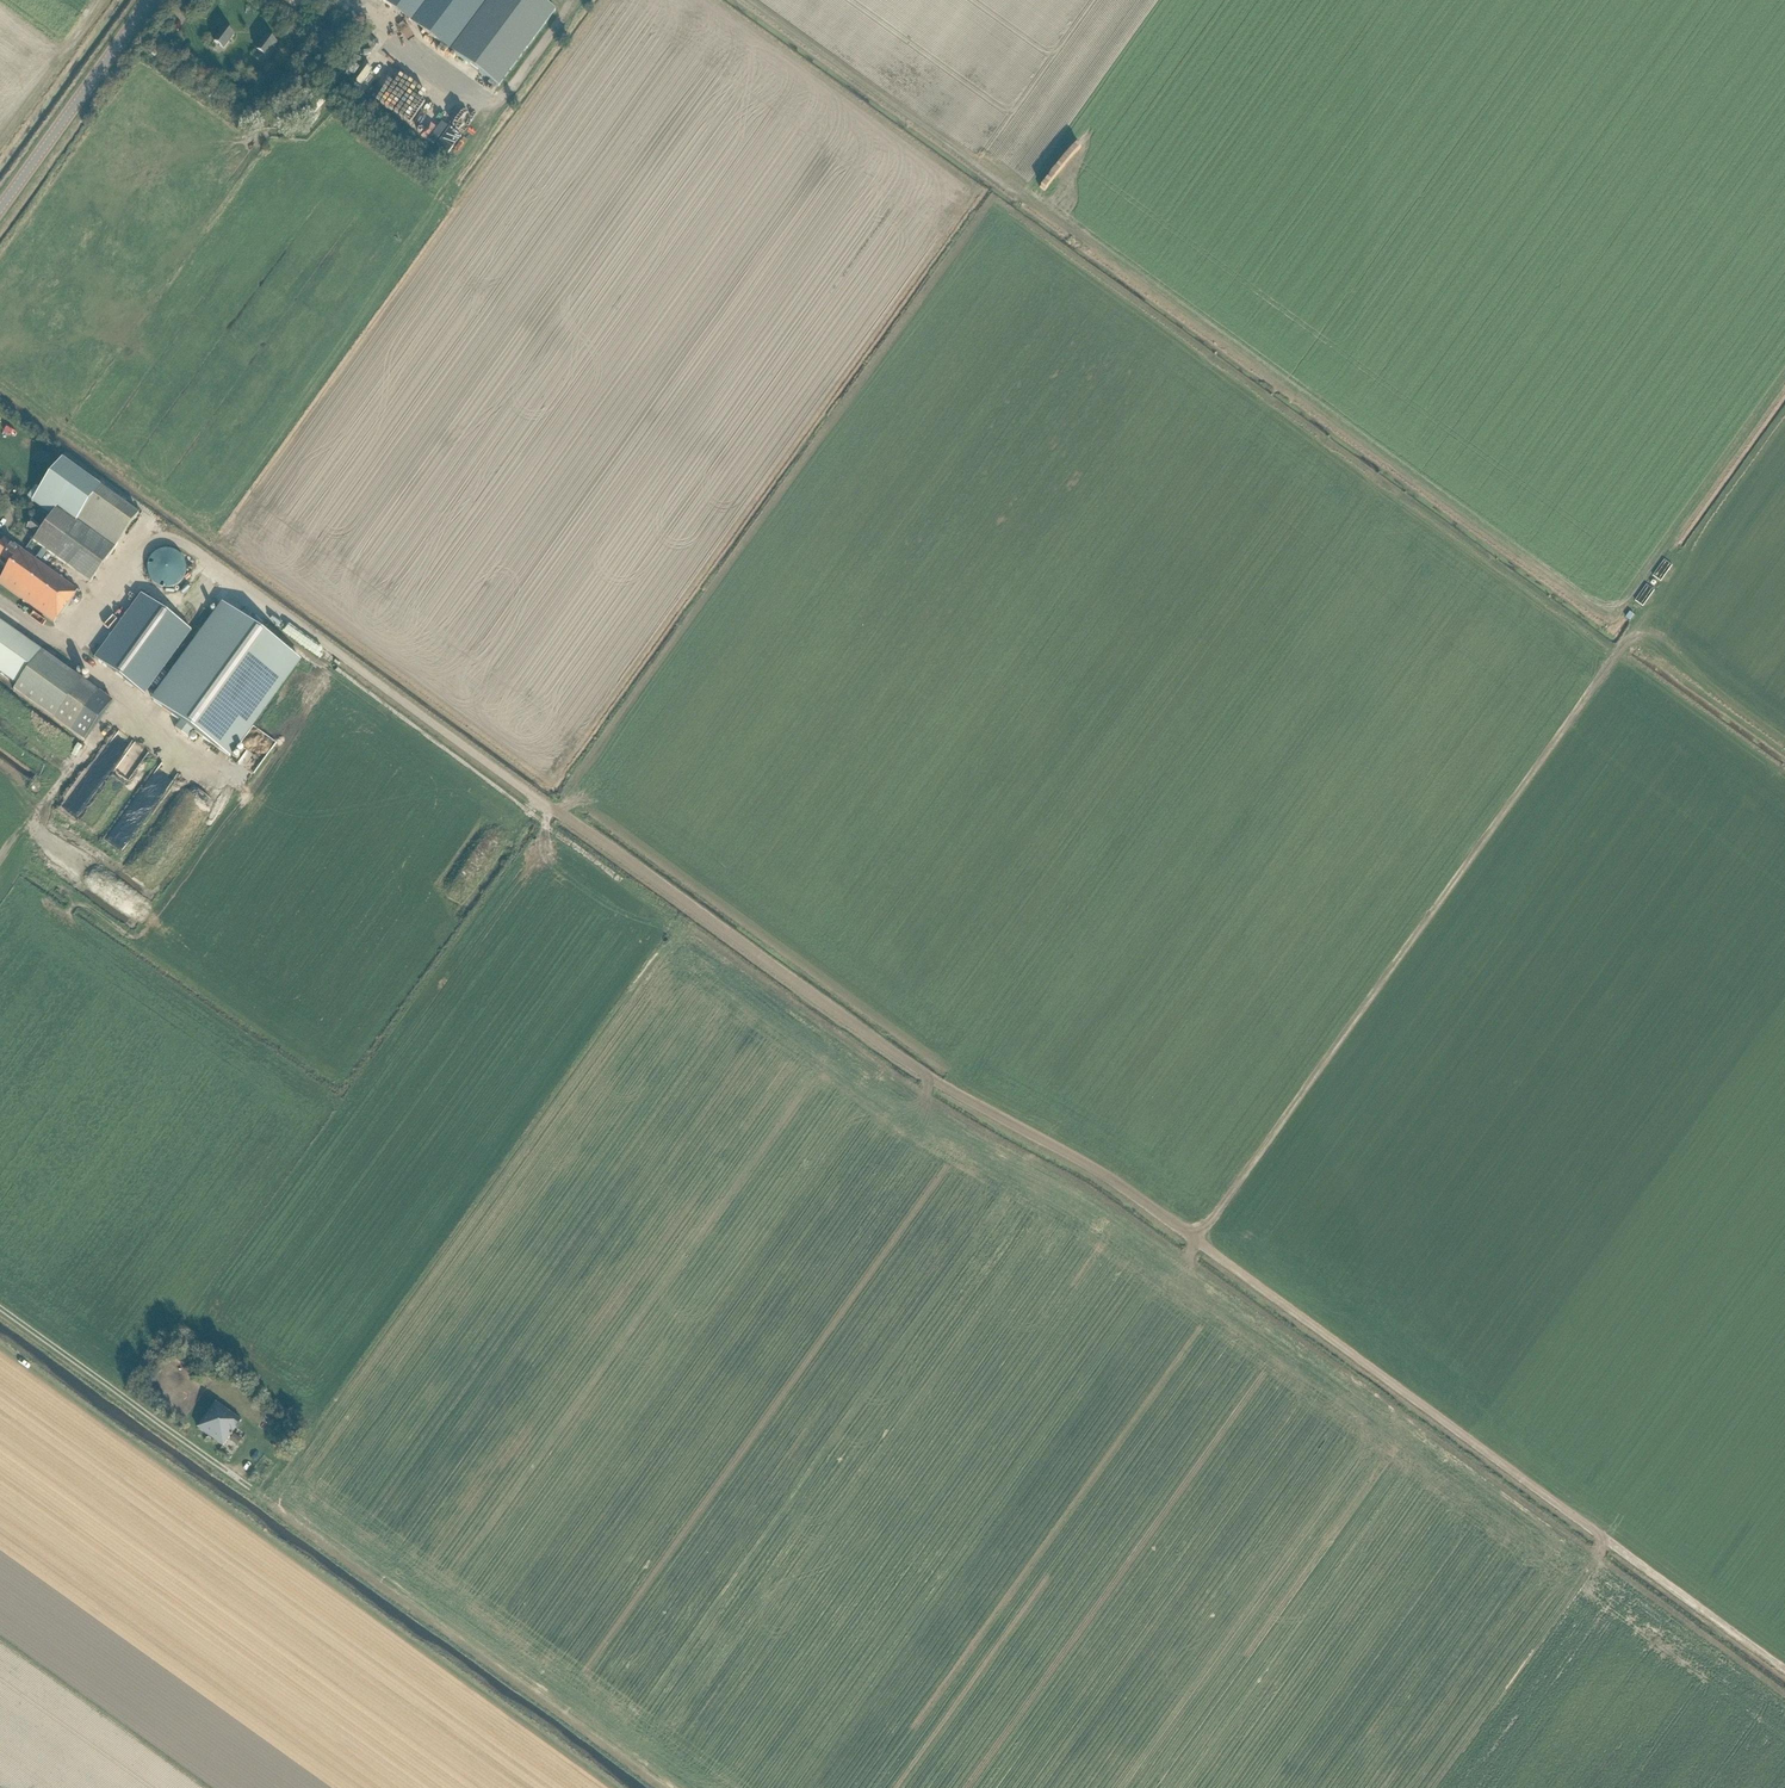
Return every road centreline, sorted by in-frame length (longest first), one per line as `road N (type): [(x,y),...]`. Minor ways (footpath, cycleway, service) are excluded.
road 1 (unclassified): [(0,209),(150,0)]

